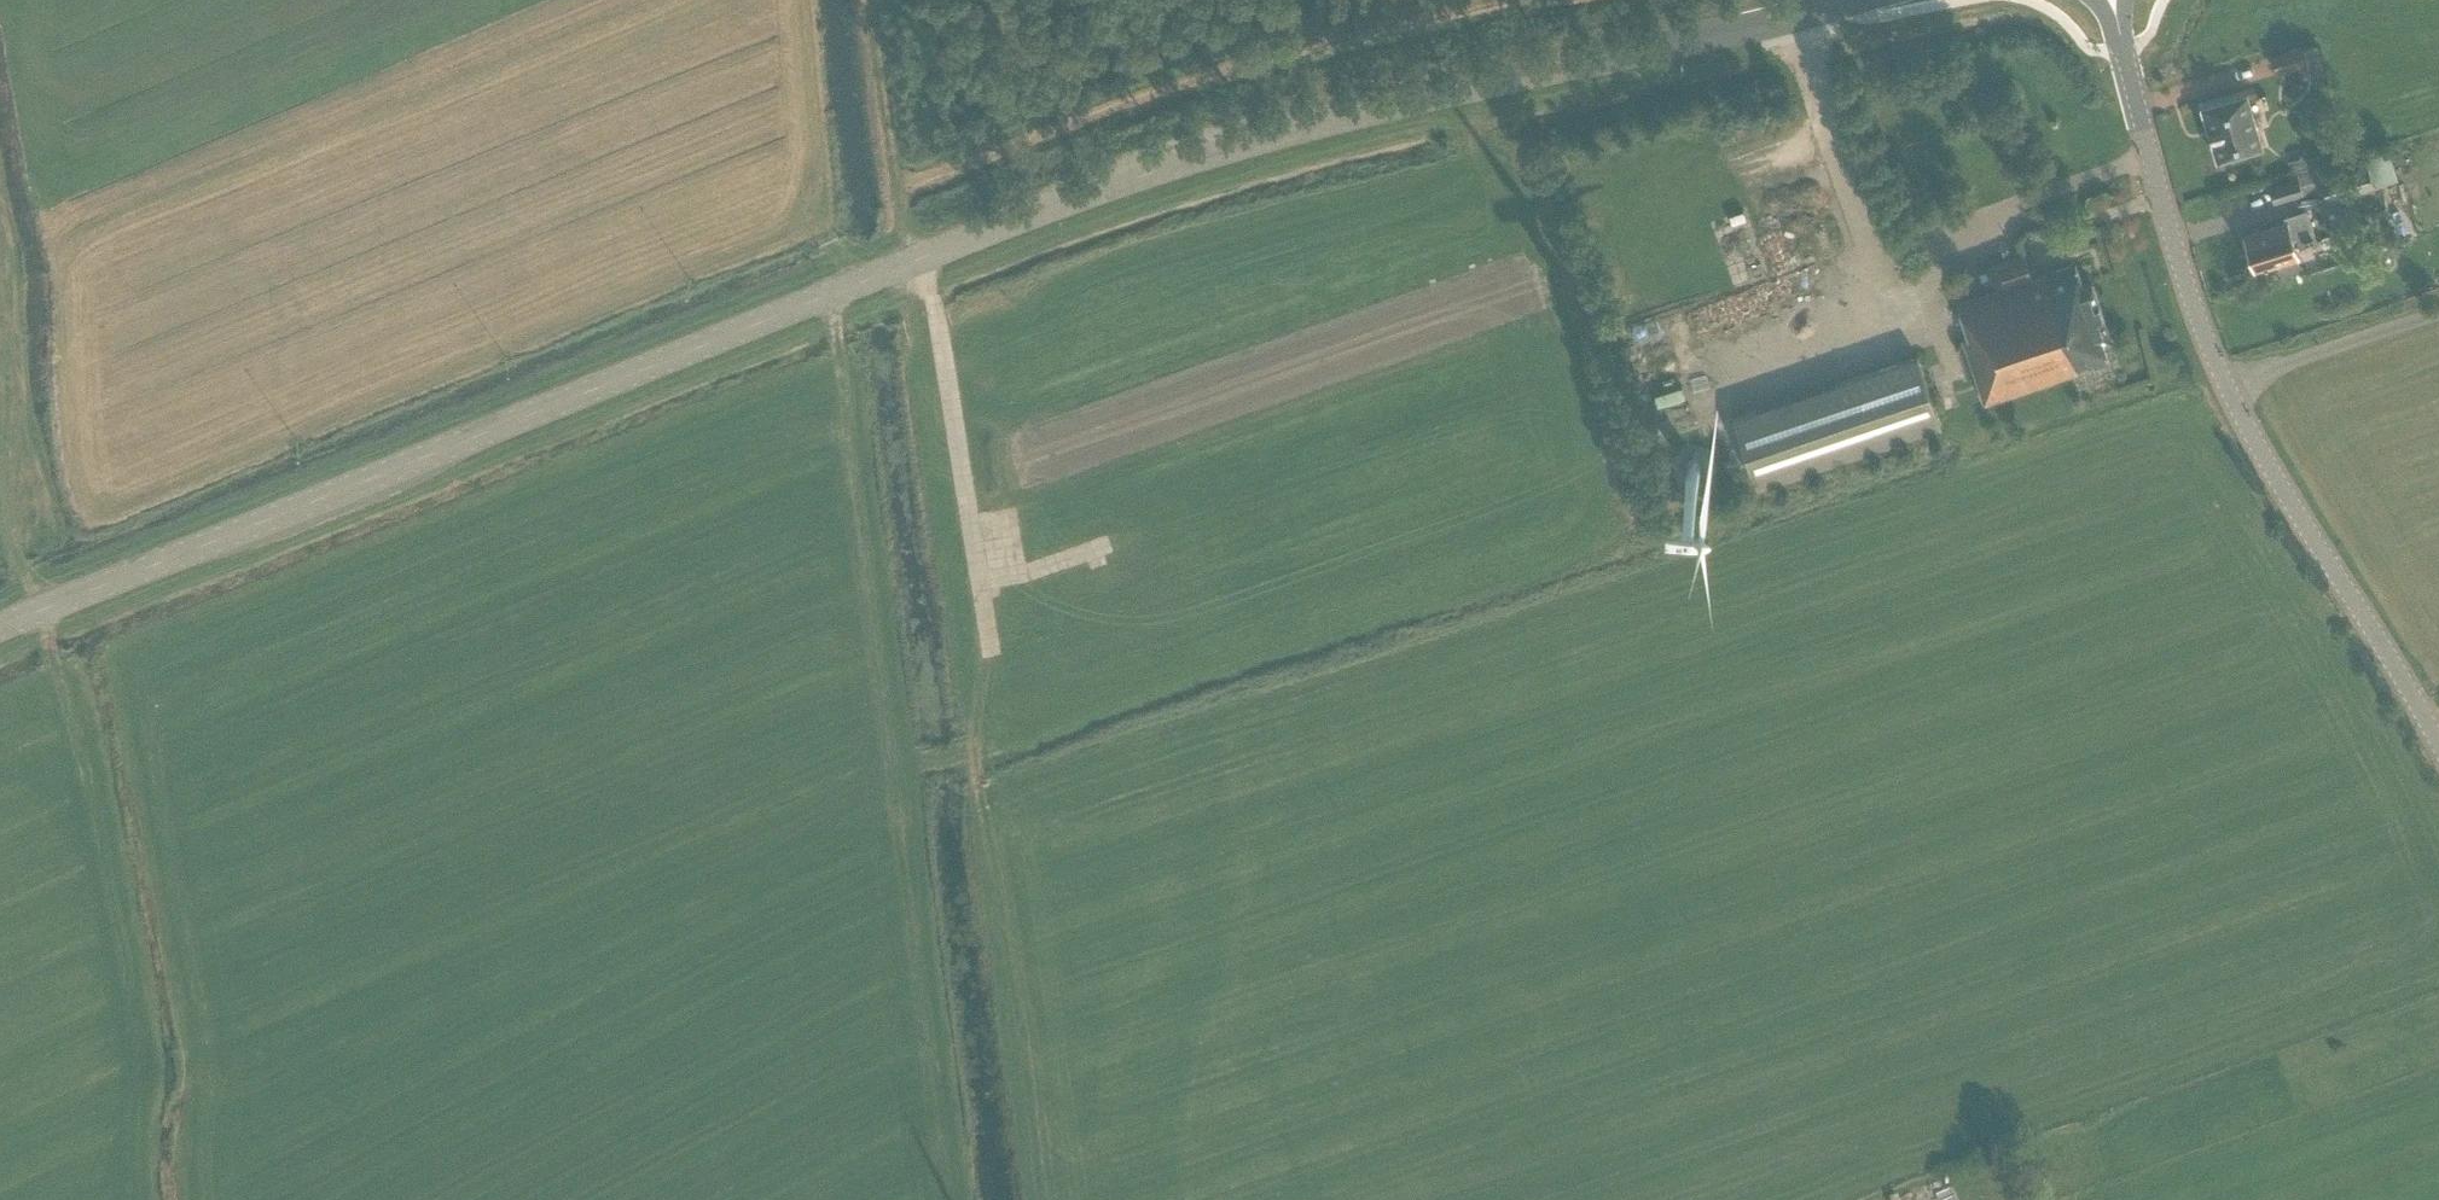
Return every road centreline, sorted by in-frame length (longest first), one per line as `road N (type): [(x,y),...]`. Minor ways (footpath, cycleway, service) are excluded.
road 1 (secondary): [(0,628),(1024,218),(1174,166),(1831,6)]
road 2 (tertiary): [(2438,743),(2223,382),(2169,237),(2123,52)]

